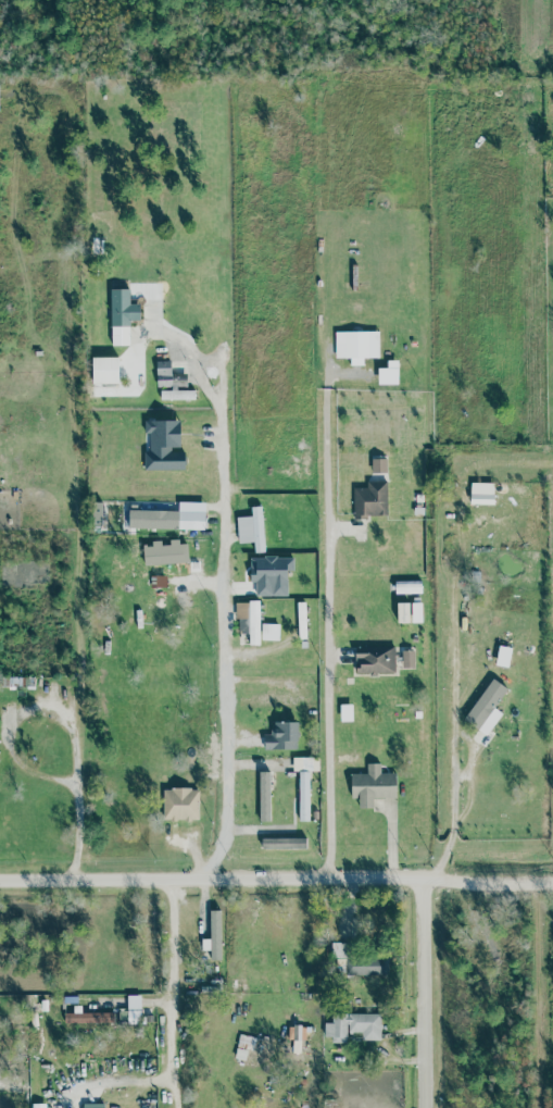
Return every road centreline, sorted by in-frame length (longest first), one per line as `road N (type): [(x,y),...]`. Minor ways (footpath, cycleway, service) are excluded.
road 1 (residential): [(0,882),(552,884)]
road 2 (residential): [(423,879),(427,1107)]

